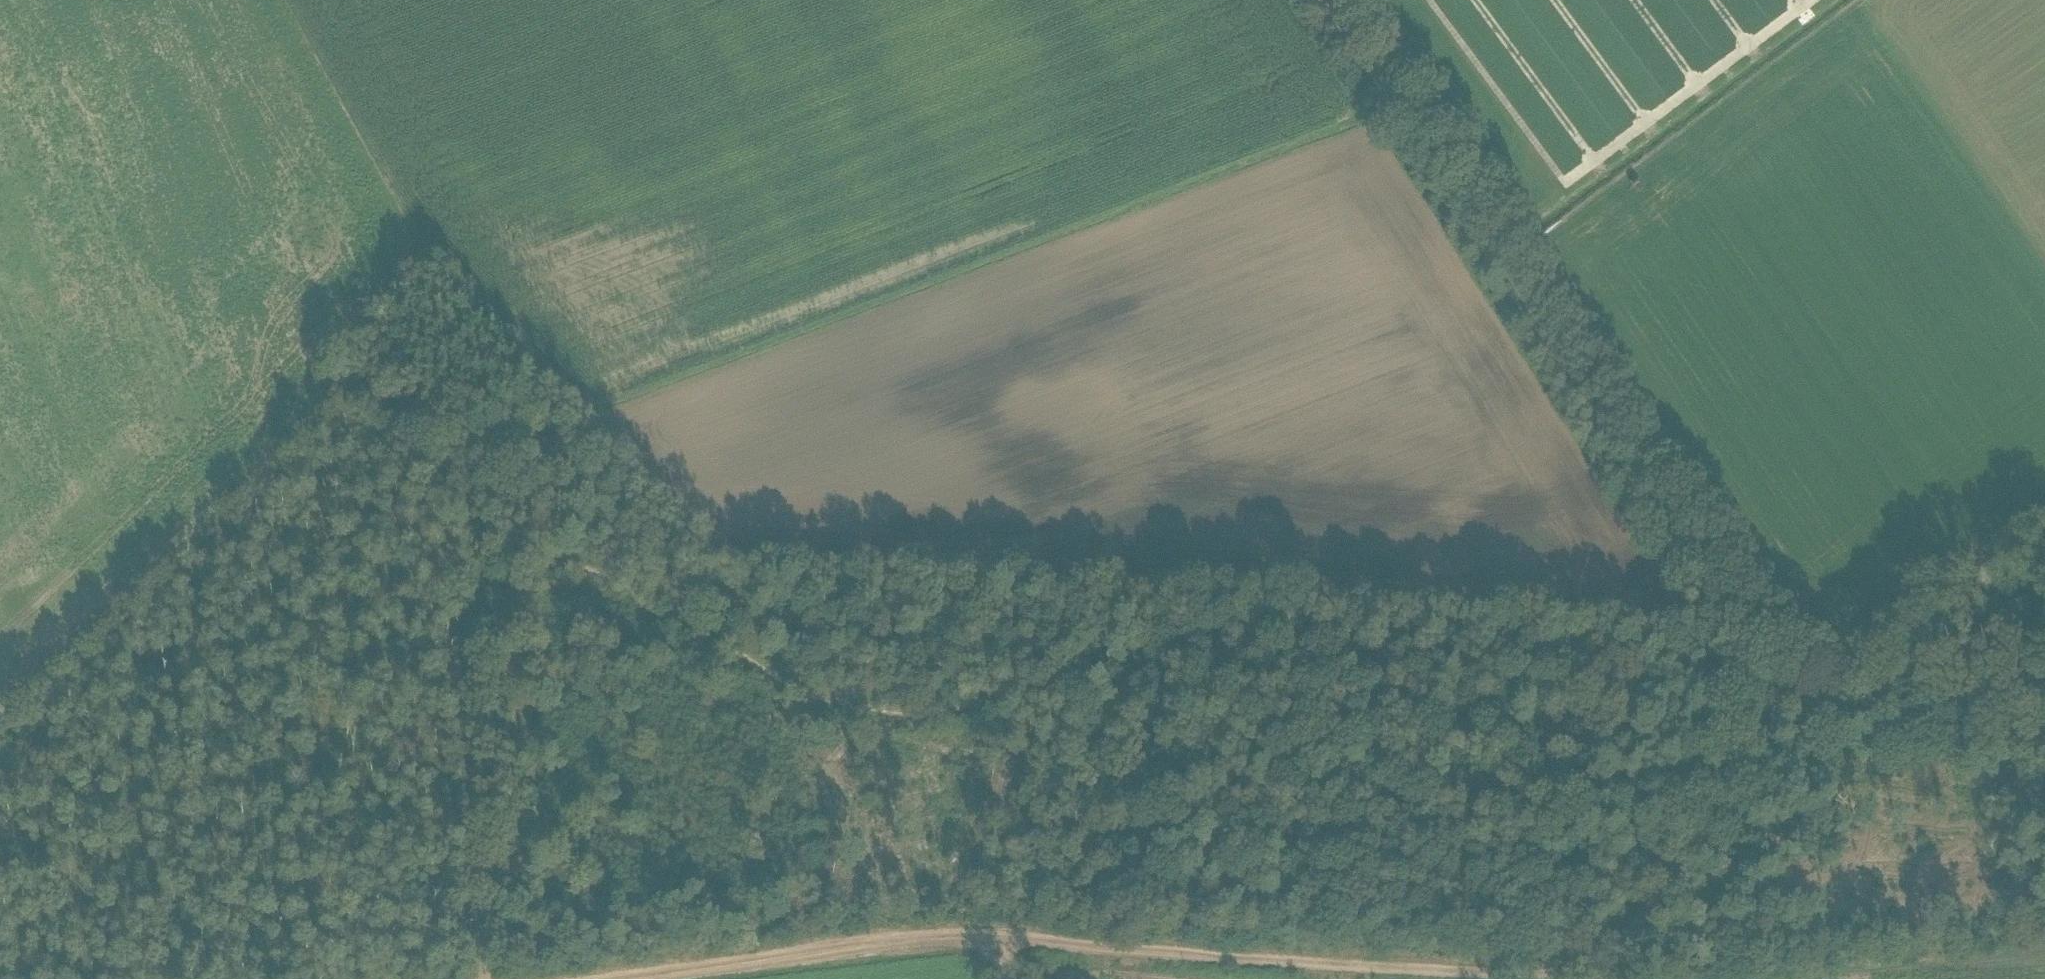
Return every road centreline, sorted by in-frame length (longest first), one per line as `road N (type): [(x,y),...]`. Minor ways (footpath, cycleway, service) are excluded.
road 1 (track): [(1780,686),(1667,893),(1613,949),(1564,973),(1444,974),(993,937)]
road 2 (track): [(1321,0),(1669,534),(1780,686)]
road 3 (track): [(993,937),(850,946),(638,978)]
road 4 (track): [(1780,686),(1837,718),(1906,730),(2044,734)]

